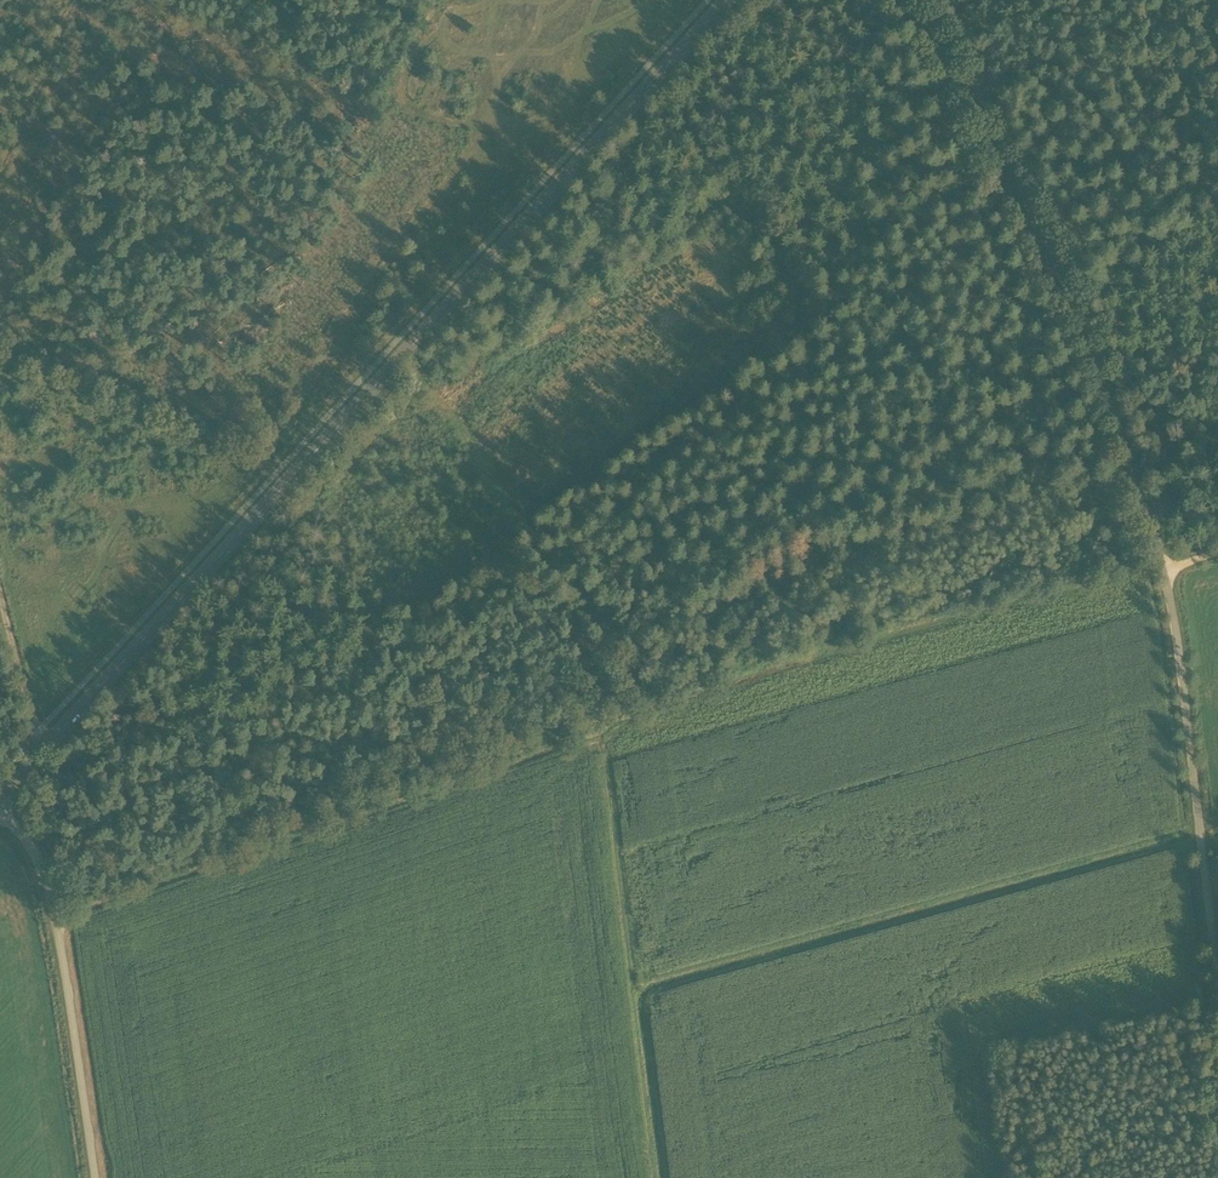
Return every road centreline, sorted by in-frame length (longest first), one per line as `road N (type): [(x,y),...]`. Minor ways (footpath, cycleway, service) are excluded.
road 1 (secondary): [(0,796),(730,0)]
road 2 (unclassified): [(1217,978),(1175,621),(1153,536),(1075,322),(991,157),(897,0)]
road 3 (track): [(398,363),(442,401),(524,562),(557,599),(570,601),(738,506),(848,428),(918,410),(1075,322)]
road 4 (track): [(524,562),(495,561),(406,615),(378,641),(295,679),(194,741),(152,783),(92,815),(36,859)]
road 5 (unclassified): [(95,1177),(49,892),(0,810)]
road 6 (track): [(1217,68),(1183,72),(1139,45),(1096,53),(1088,70),(1162,175),(1193,193),(1217,191)]
road 7 (track): [(0,602),(39,733)]

